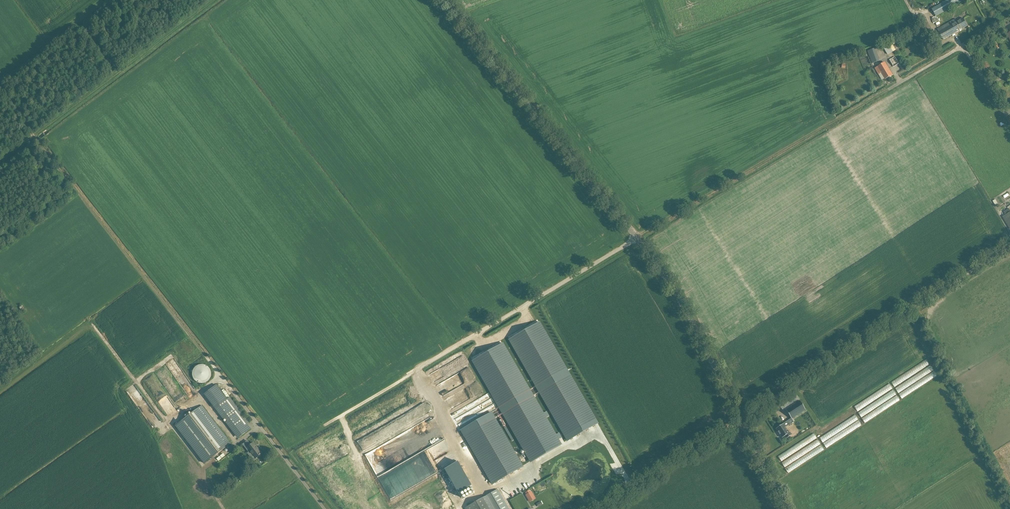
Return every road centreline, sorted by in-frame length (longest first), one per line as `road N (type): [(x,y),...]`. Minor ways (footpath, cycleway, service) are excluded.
road 1 (tertiary): [(741,418),(657,265),(443,0)]
road 2 (track): [(887,90),(462,343)]
road 3 (unclassified): [(741,418),(1009,247)]
road 4 (track): [(222,508),(189,487),(150,436),(166,424),(90,322)]
road 5 (unclassified): [(887,90),(962,47),(1009,123)]
road 6 (track): [(462,343),(526,465),(498,482)]
road 7 (unclassified): [(600,508),(741,418)]
road 8 (track): [(324,426),(462,343)]

